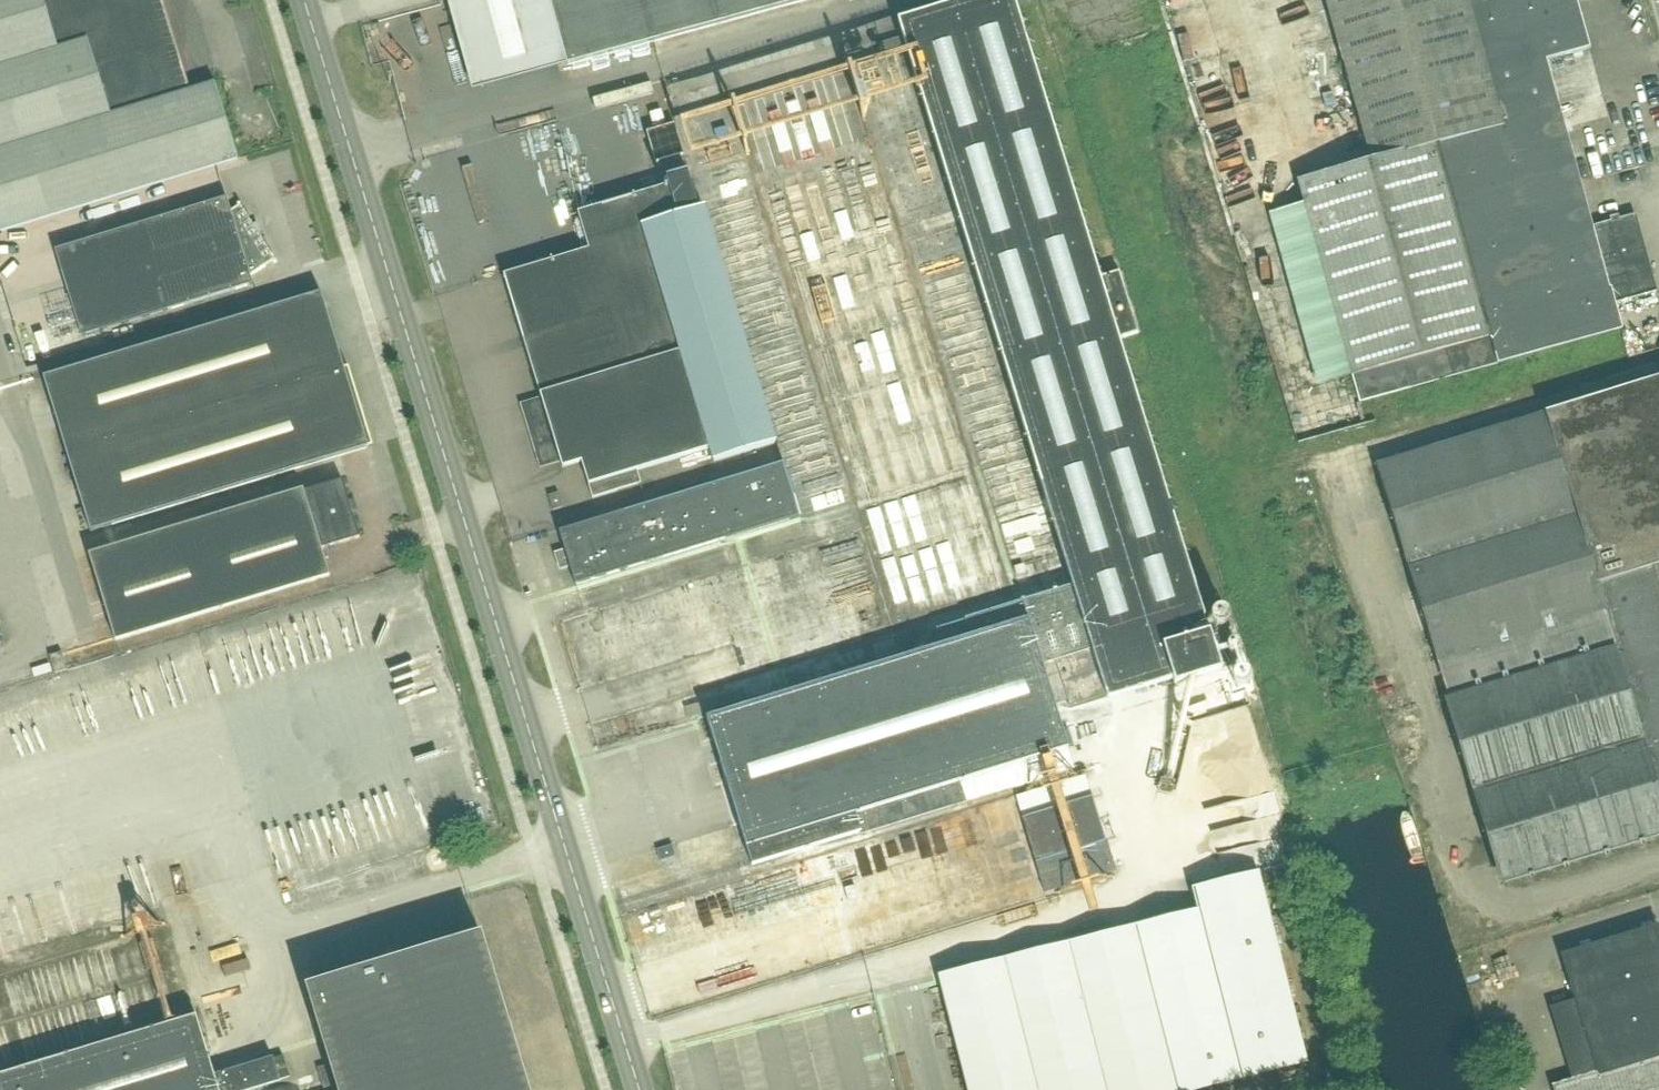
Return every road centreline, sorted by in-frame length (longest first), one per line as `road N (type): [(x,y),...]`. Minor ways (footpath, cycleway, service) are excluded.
road 1 (tertiary): [(638,1089),(352,155)]
road 2 (unclassified): [(352,155),(903,0)]
road 3 (unclassified): [(88,659),(0,370)]
road 4 (tertiary): [(352,155),(304,0)]

